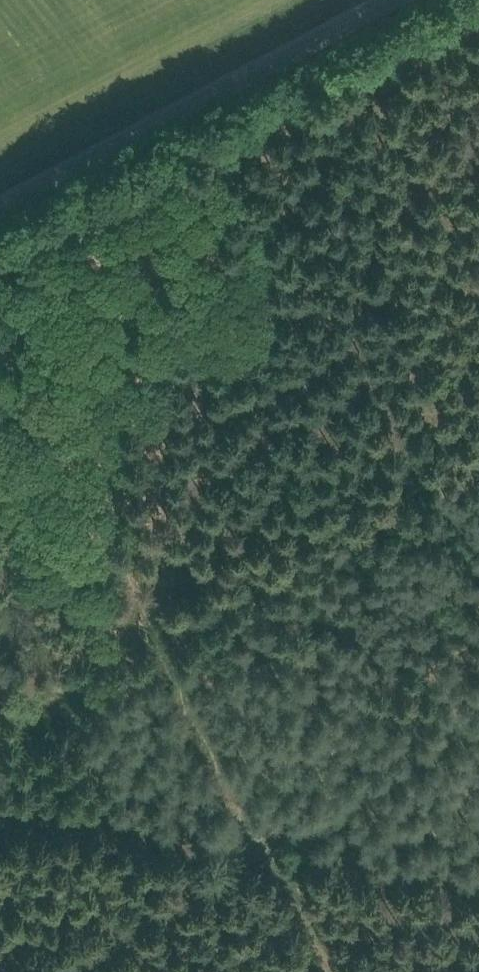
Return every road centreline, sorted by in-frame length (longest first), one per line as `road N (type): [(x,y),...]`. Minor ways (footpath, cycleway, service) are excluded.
road 1 (track): [(261,833),(0,353)]
road 2 (unclassified): [(0,212),(395,0)]
road 3 (track): [(330,971),(261,833)]

